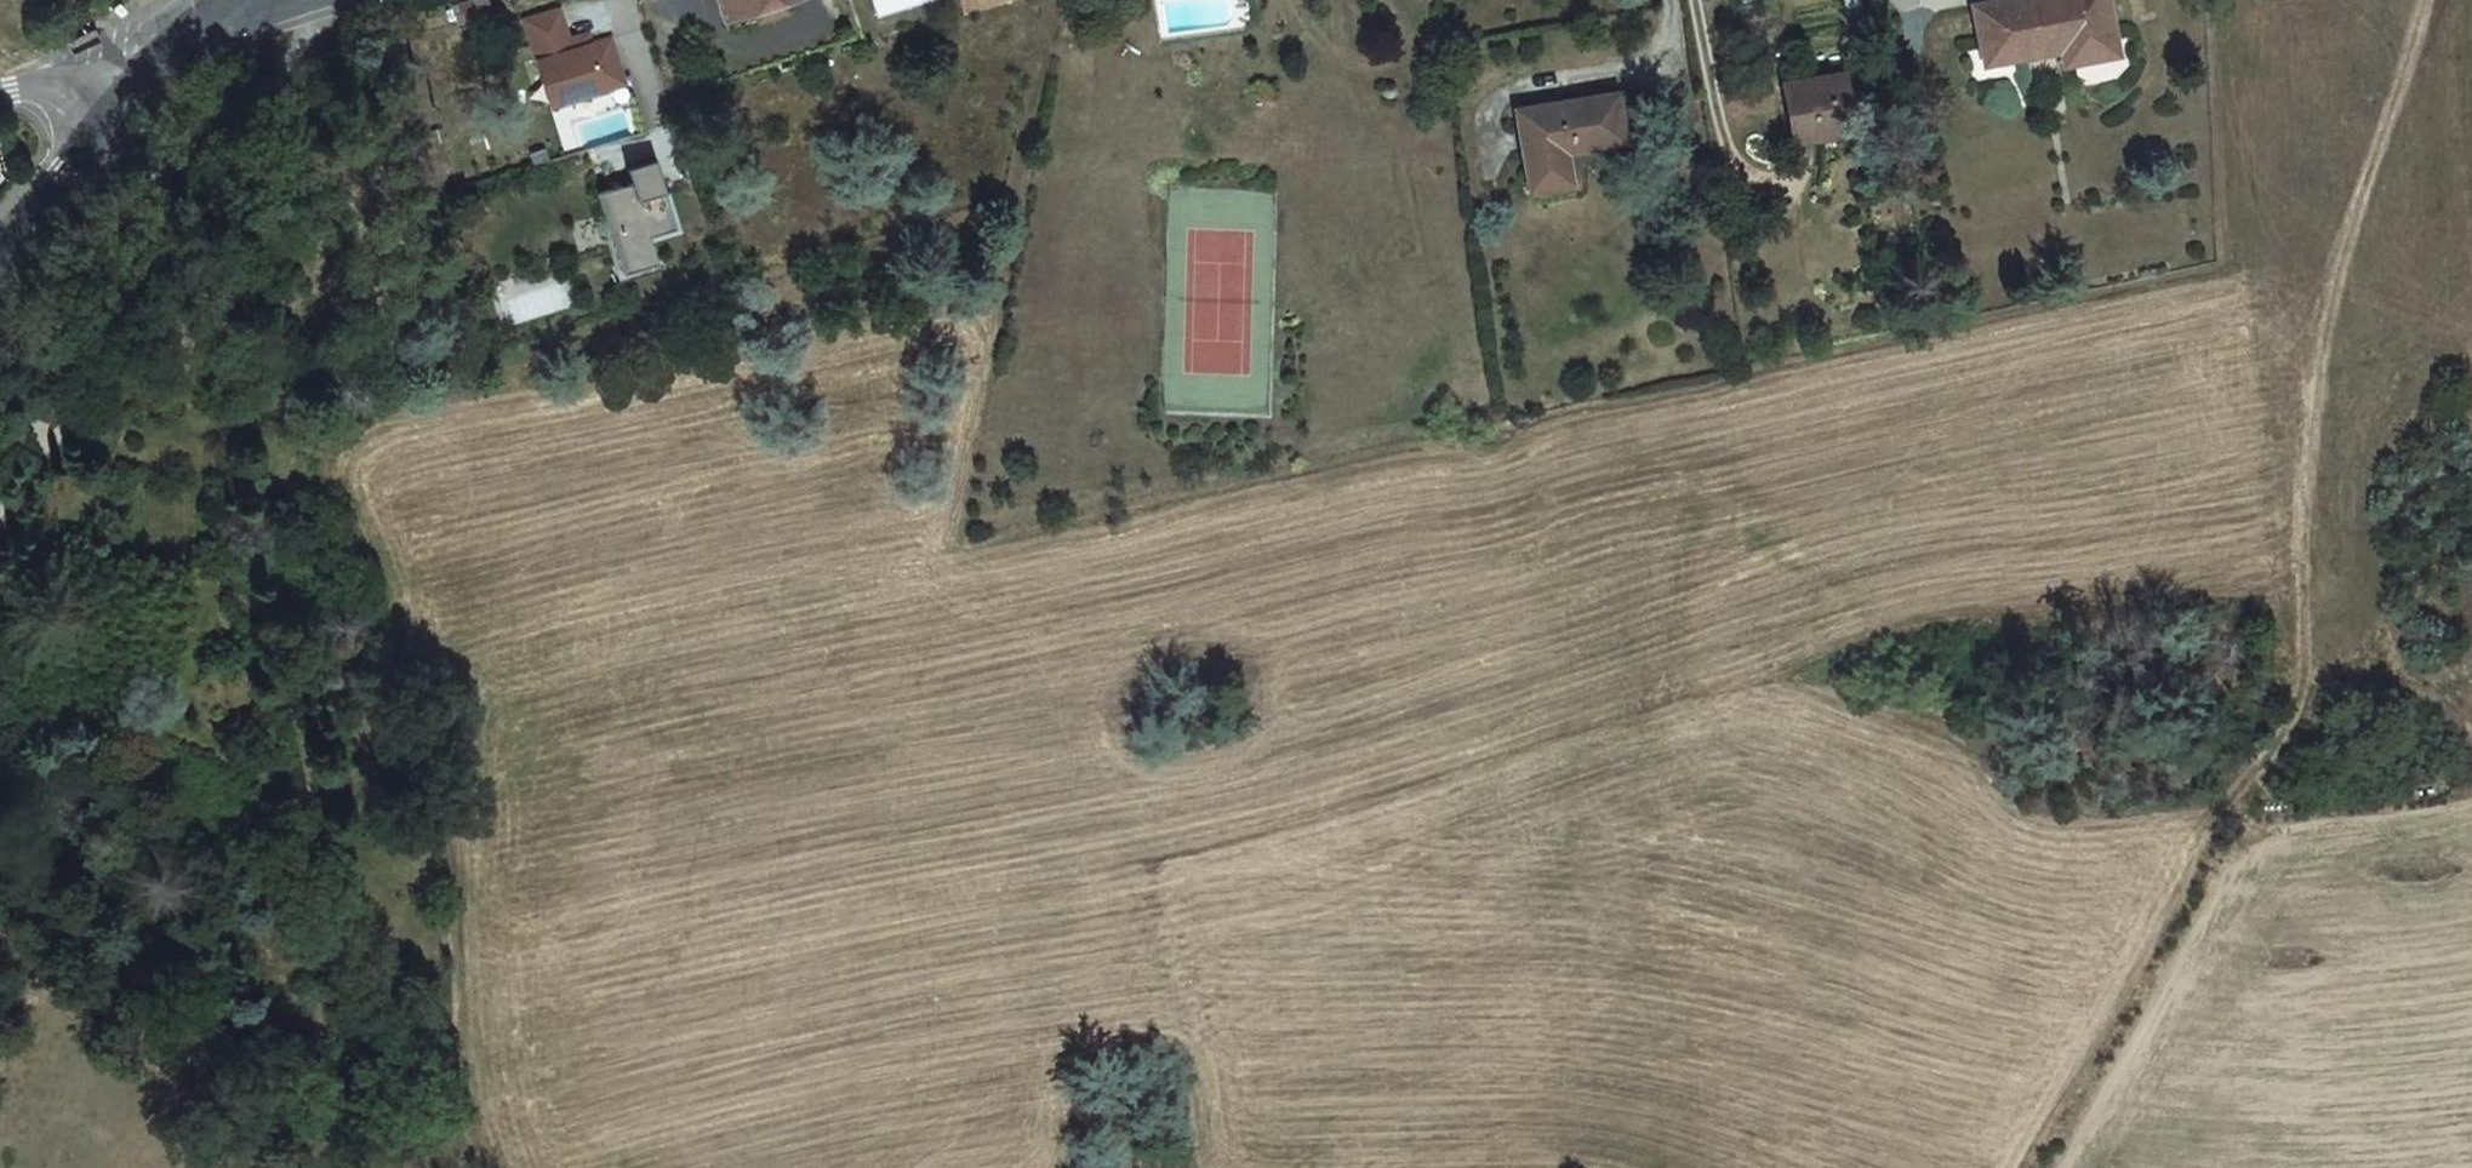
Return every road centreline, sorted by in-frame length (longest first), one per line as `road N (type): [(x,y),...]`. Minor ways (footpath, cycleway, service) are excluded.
road 1 (track): [(2207,812),(2270,759),(2288,701),(2284,487),(2302,324),(2428,0)]
road 2 (unclassified): [(154,48),(97,73),(38,78),(8,98)]
road 3 (tertiary): [(154,48),(69,150)]

